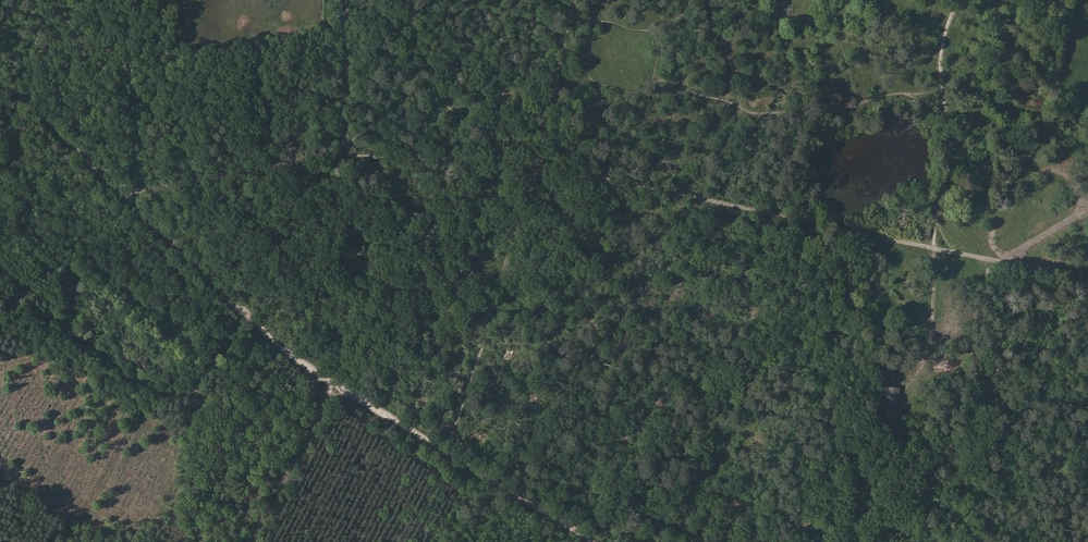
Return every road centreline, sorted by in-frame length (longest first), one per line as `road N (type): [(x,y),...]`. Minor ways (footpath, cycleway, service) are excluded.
road 1 (track): [(333,381),(253,541)]

